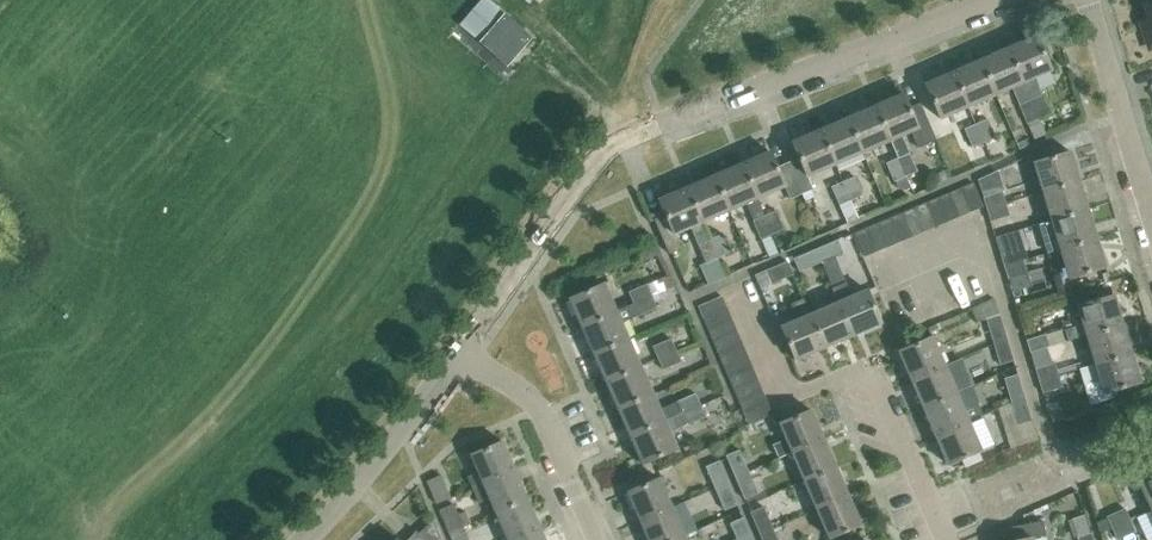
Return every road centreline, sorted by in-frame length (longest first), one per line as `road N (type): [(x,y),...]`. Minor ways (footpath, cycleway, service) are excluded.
road 1 (unclassified): [(457,351),(607,145),(984,0)]
road 2 (residential): [(947,539),(867,364),(784,398),(736,288)]
road 3 (unclassified): [(298,539),(354,484),(457,351)]
road 4 (residential): [(594,539),(538,408),(457,351)]
road 5 (residential): [(1151,220),(1086,0)]

